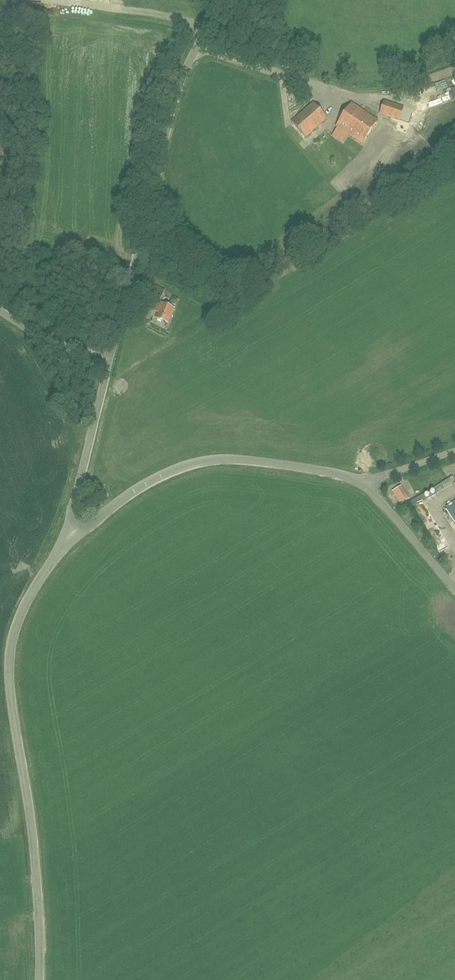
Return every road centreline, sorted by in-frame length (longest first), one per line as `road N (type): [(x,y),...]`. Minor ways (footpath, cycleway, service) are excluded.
road 1 (unclassified): [(39,979),(37,866),(11,652),(24,610),(70,540)]
road 2 (unclassified): [(110,360),(188,71),(222,0)]
road 3 (unclassified): [(70,540),(131,494),(209,460),(332,473),(365,486)]
road 4 (unclassified): [(70,540),(110,360)]
road 5 (unclassified): [(365,486),(454,587)]
road 6 (unclassified): [(0,311),(65,349),(110,360)]

